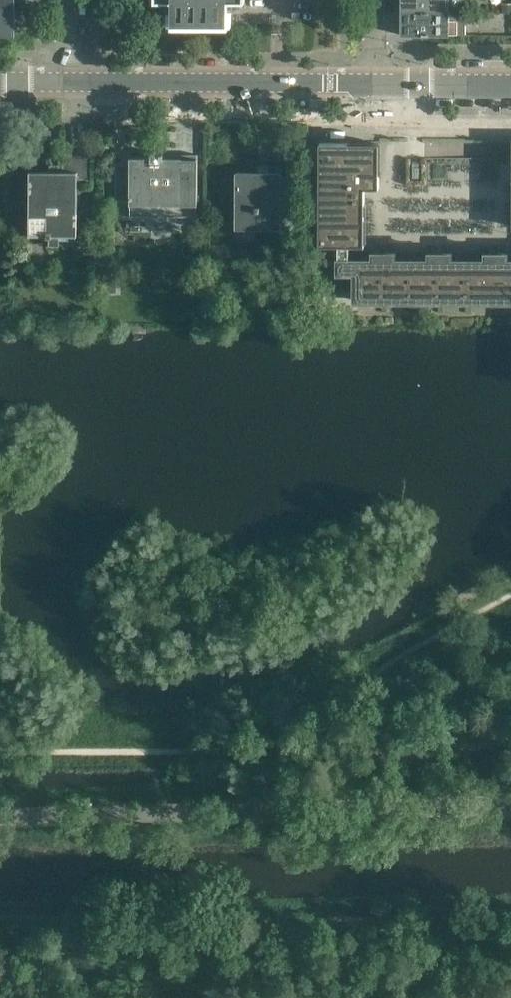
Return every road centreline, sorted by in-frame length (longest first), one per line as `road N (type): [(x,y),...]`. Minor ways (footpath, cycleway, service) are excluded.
road 1 (tertiary): [(72,83),(378,83)]
road 2 (tertiary): [(378,83),(510,84)]

